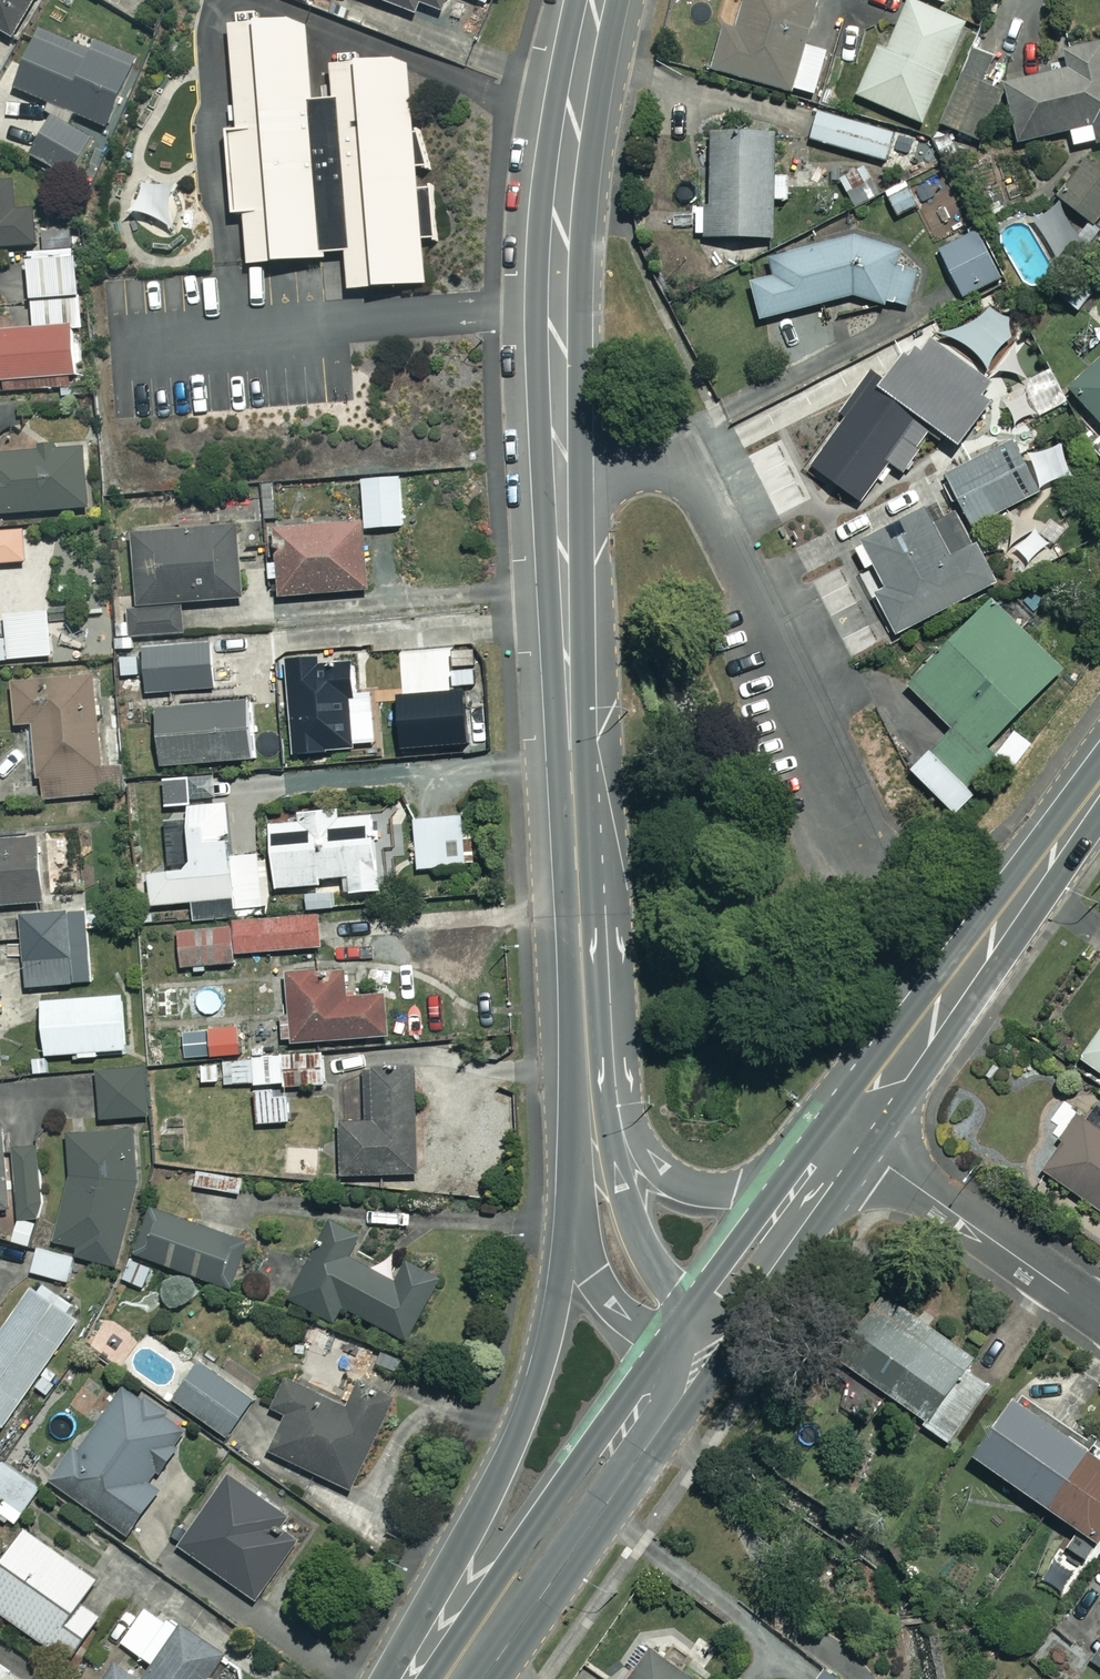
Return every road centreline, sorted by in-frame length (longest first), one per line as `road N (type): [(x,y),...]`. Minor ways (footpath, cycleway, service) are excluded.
road 1 (secondary): [(562,466),(585,1052)]
road 2 (residential): [(870,869),(694,479),(658,465),(562,466)]
road 3 (secondary): [(395,1678),(402,1649),(481,1512),(539,1377),(558,1302),(570,1185)]
road 4 (secondary): [(596,0),(559,228),(562,466)]
road 5 (secondary): [(1099,788),(839,1131)]
road 6 (secondary): [(679,1352),(449,1678)]
road 7 (residential): [(1099,1314),(839,1131)]
road 8 (secondary): [(585,1052),(641,1251),(706,1313)]
road 9 (secondary): [(585,1052),(636,1146),(661,1173),(695,1190),(798,1188)]
road 10 (secondary): [(679,1352),(622,1312),(599,1282),(570,1185)]
road 11 (secondary): [(798,1188),(706,1313)]
road 12 (secondary): [(570,1185),(571,1097),(585,1052)]

